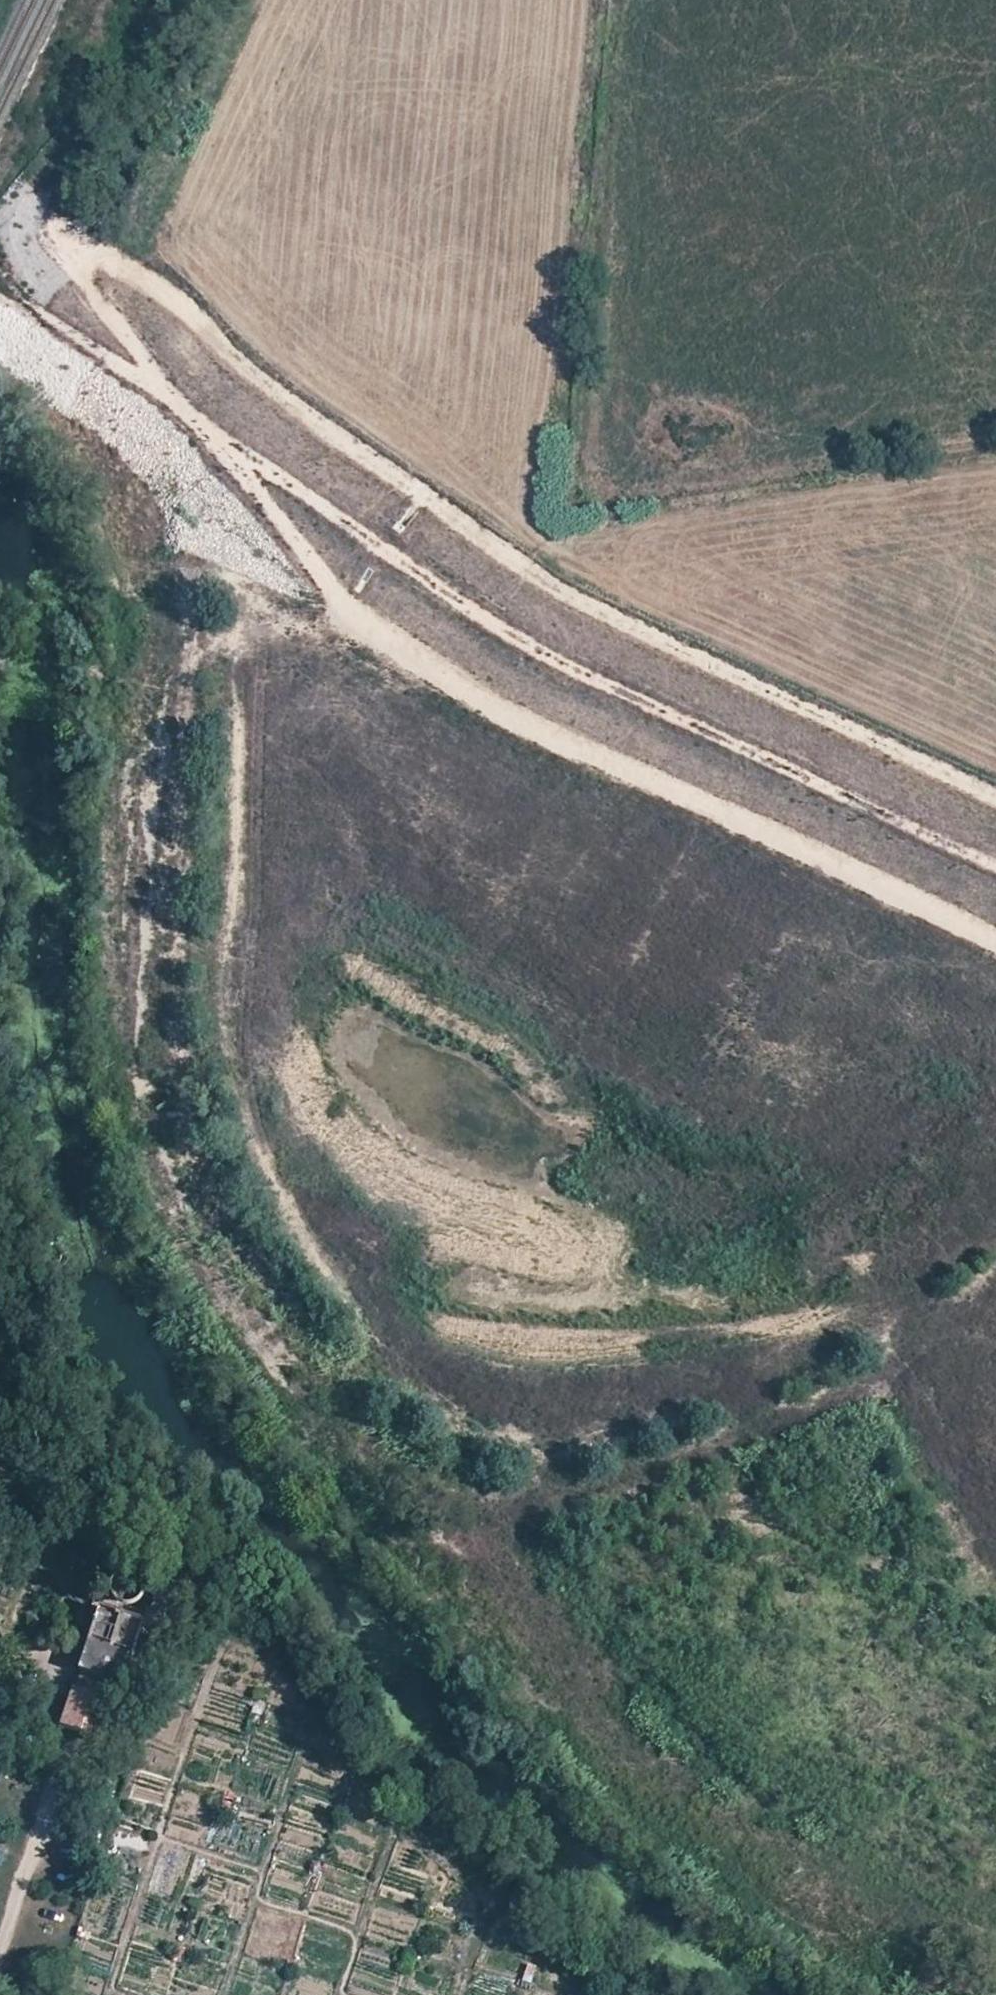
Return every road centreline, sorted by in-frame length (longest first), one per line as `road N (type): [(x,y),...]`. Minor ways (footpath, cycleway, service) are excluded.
road 1 (track): [(0,1934),(56,1779)]

